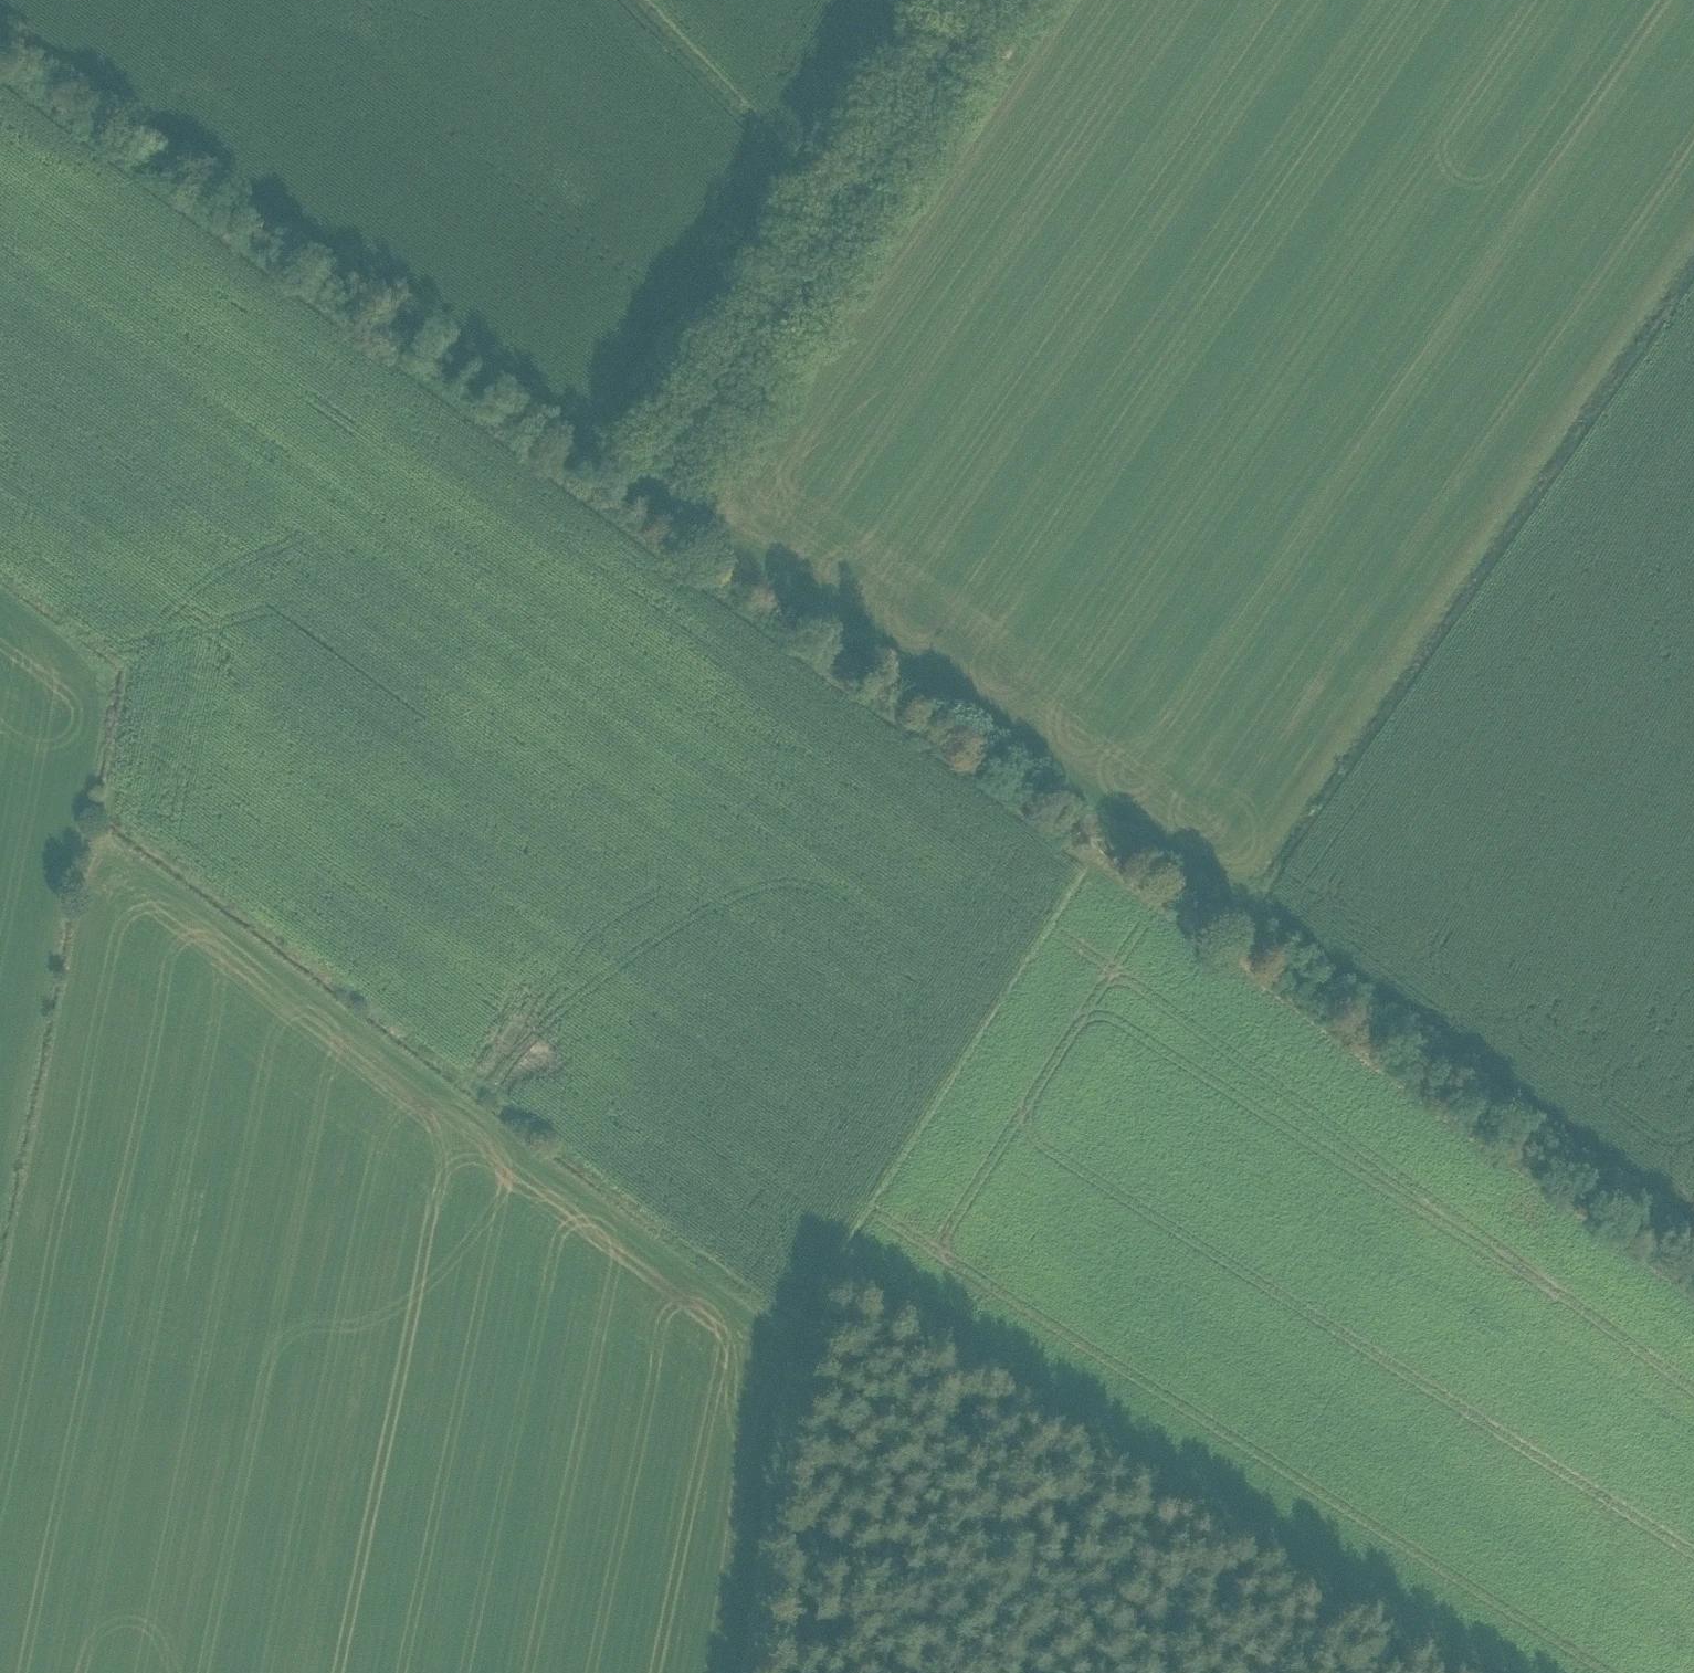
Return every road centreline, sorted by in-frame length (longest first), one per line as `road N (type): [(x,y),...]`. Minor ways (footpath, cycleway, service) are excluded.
road 1 (track): [(0,34),(1693,1265)]
road 2 (track): [(993,0),(650,503)]

